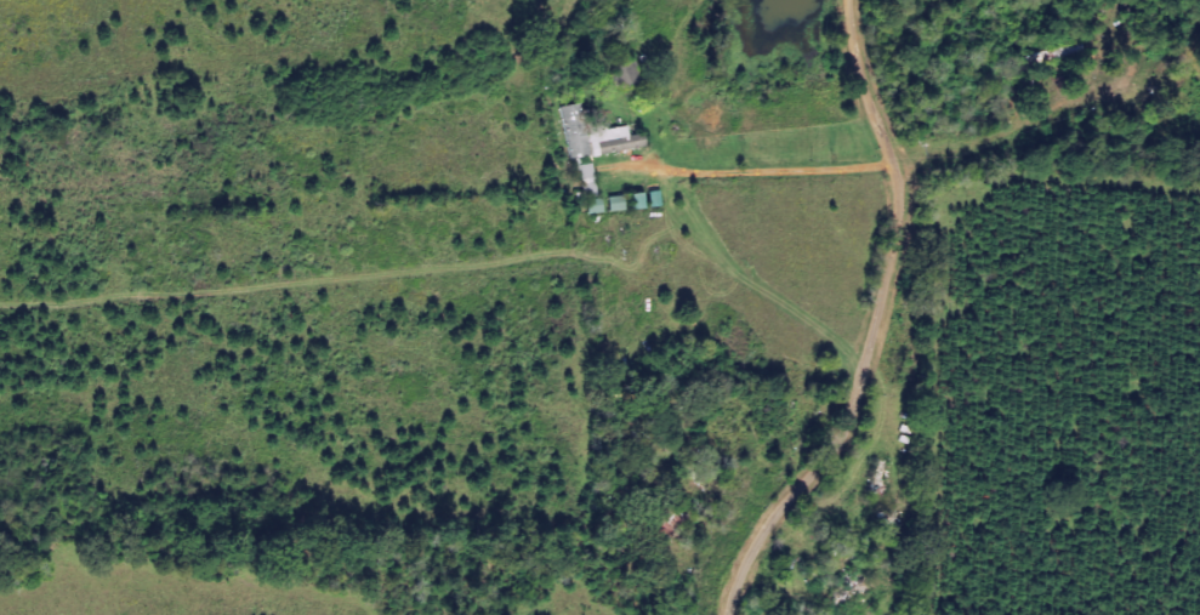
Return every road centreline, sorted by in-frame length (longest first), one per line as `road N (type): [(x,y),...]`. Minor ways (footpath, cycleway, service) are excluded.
road 1 (residential): [(830,438),(683,472),(438,465),(289,425),(182,374)]
road 2 (residential): [(746,614),(883,329),(883,152),(859,49),(859,0)]
road 3 (residential): [(410,457),(398,614)]

